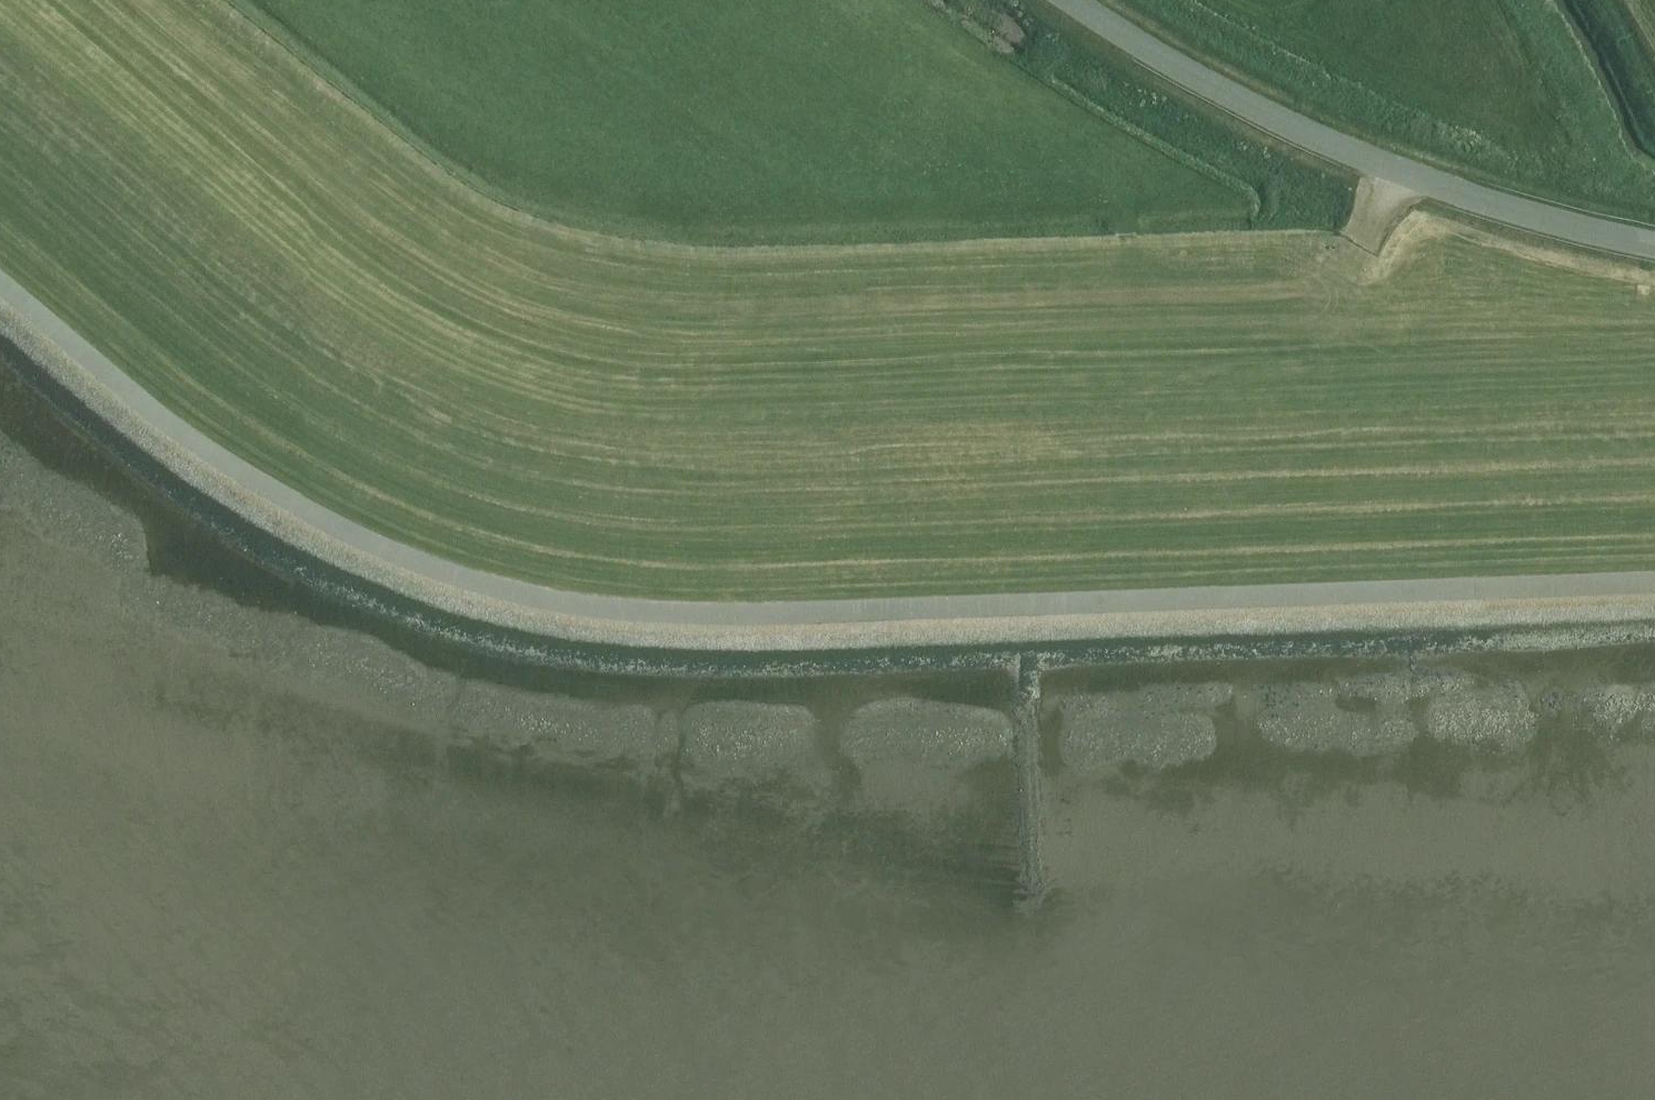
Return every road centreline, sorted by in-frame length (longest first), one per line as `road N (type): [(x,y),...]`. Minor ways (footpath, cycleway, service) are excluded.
road 1 (track): [(1654,583),(832,616),(568,608),(479,587),(284,503),(155,411),(0,282)]
road 2 (residential): [(1654,250),(1397,175),(1186,75),(1068,0)]

